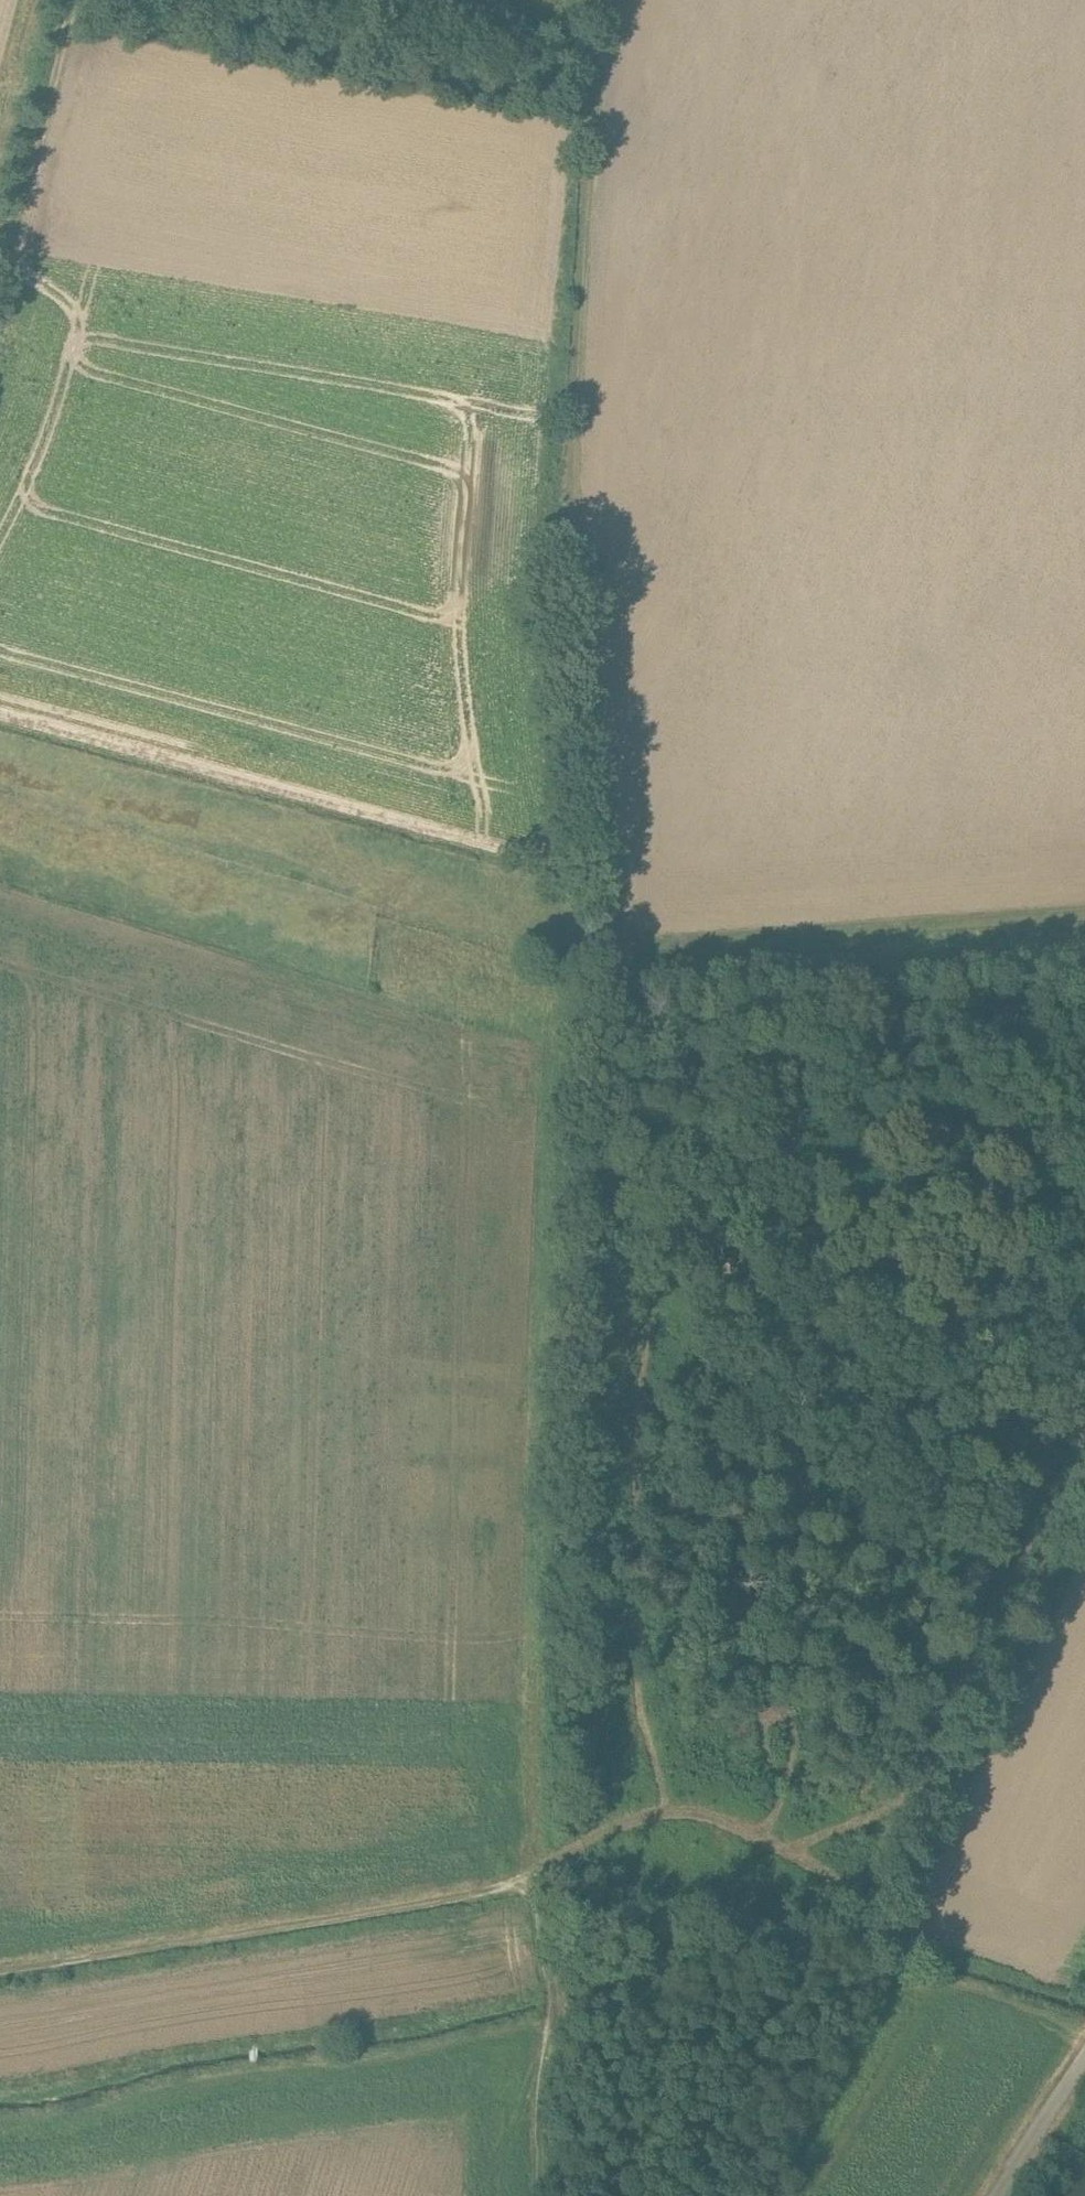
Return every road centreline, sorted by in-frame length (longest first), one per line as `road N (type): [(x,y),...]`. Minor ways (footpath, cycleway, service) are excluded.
road 1 (track): [(0,1980),(534,1891),(548,2035)]
road 2 (track): [(75,0),(0,283)]

